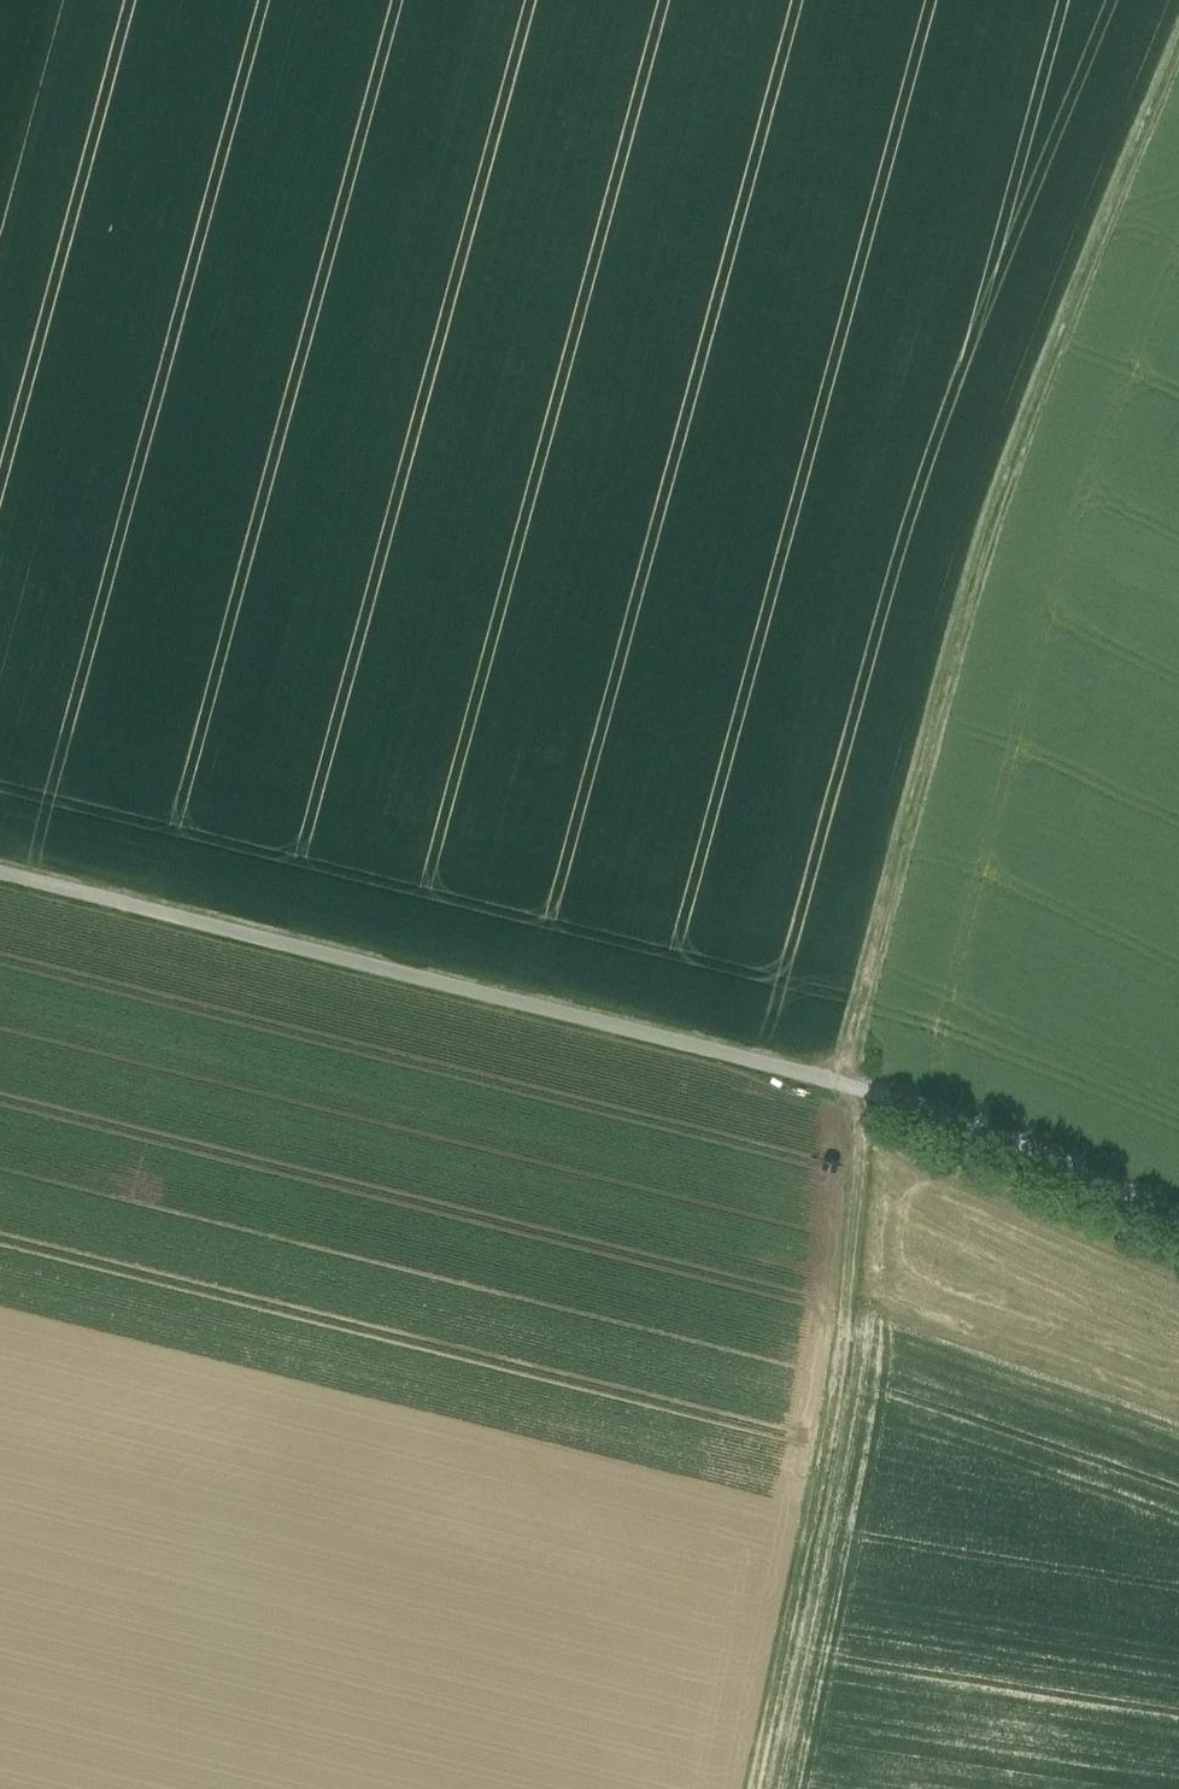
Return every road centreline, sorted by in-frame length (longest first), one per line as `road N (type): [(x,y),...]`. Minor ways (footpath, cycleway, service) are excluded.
road 1 (unclassified): [(1178,1219),(854,1086),(0,871)]
road 2 (track): [(854,1086),(850,1052),(997,507),(1178,57)]

